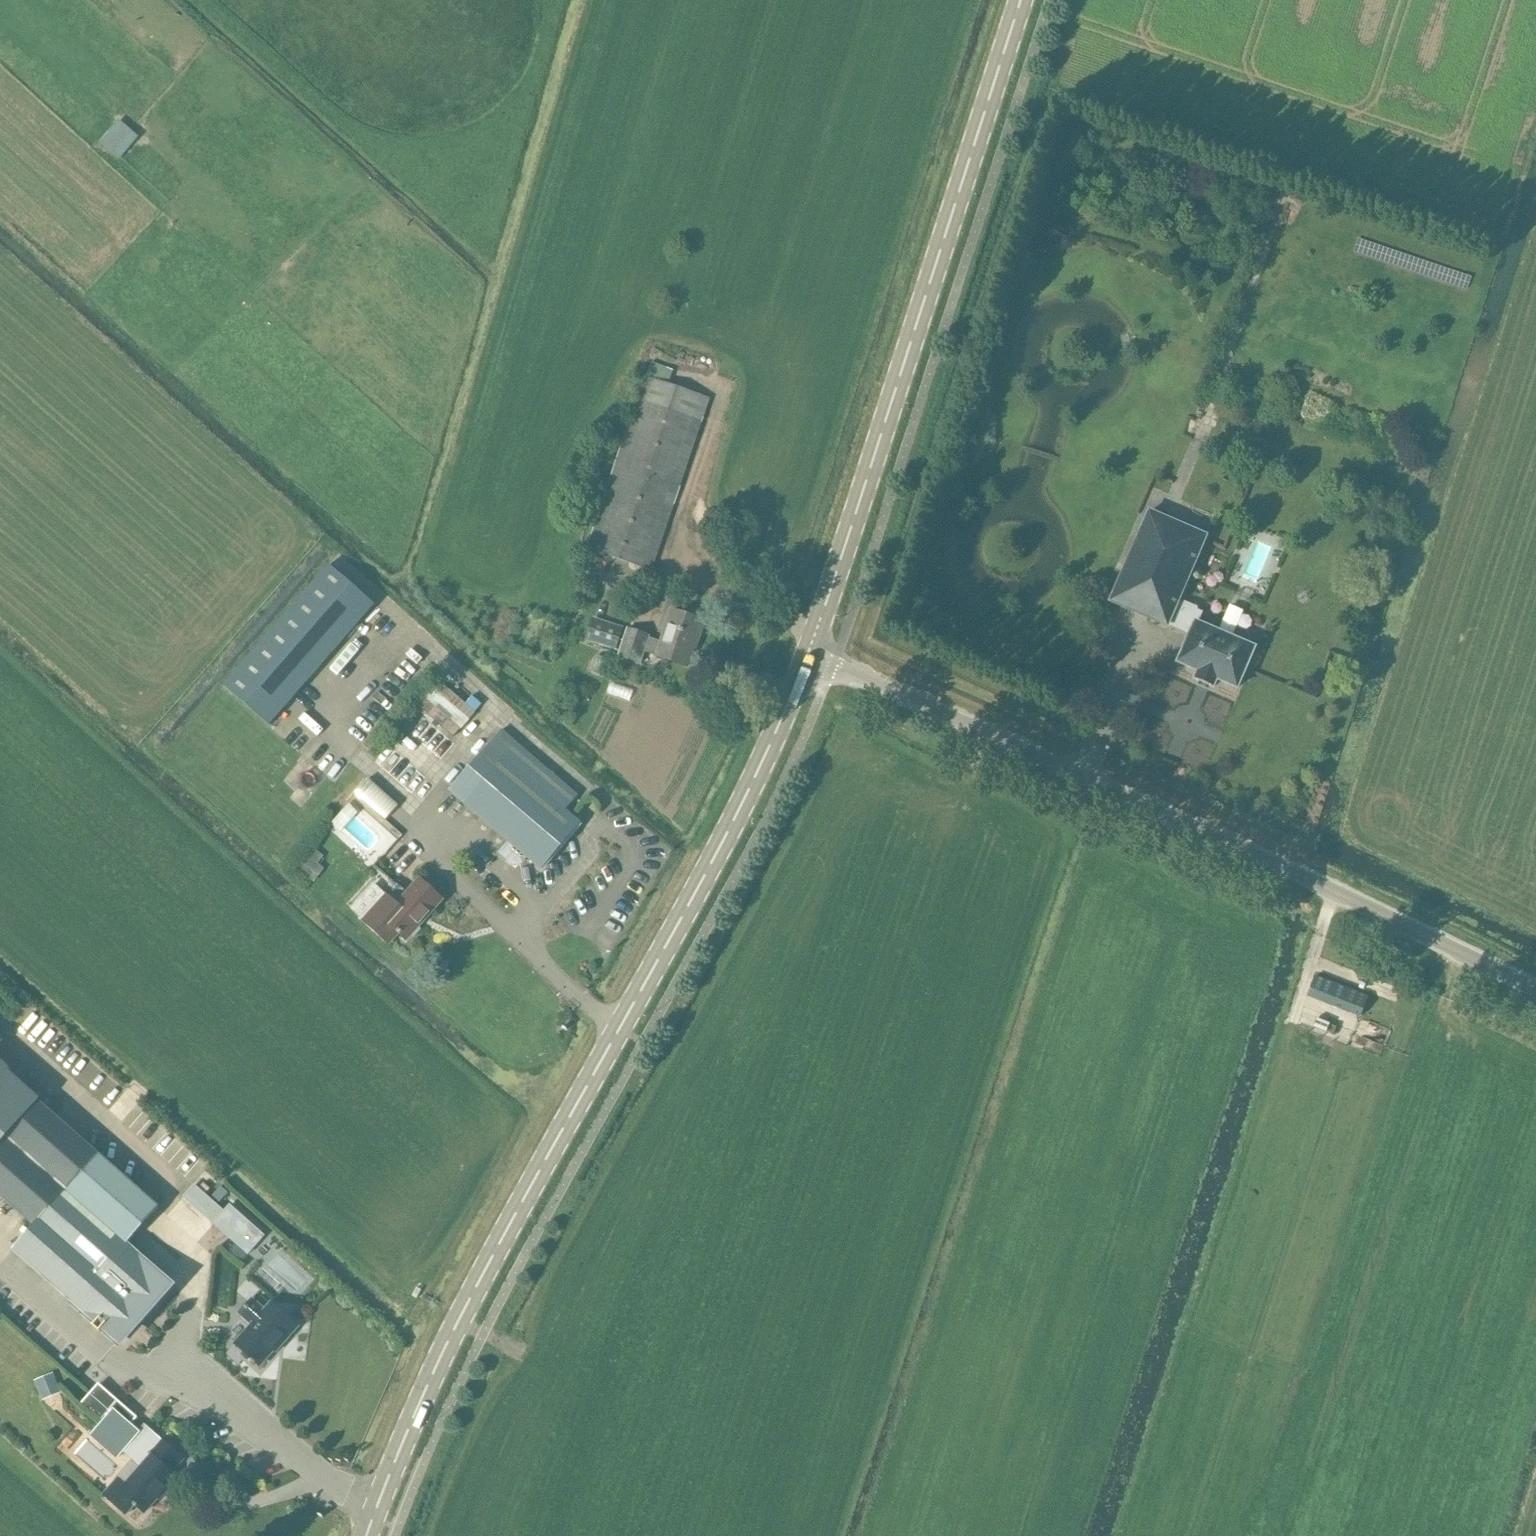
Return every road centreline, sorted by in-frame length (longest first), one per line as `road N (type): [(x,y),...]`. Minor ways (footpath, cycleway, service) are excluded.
road 1 (tertiary): [(370,1535),(476,1286),(736,826),(809,654)]
road 2 (unclassified): [(1535,994),(809,654)]
road 3 (tertiary): [(809,654),(1018,0)]

